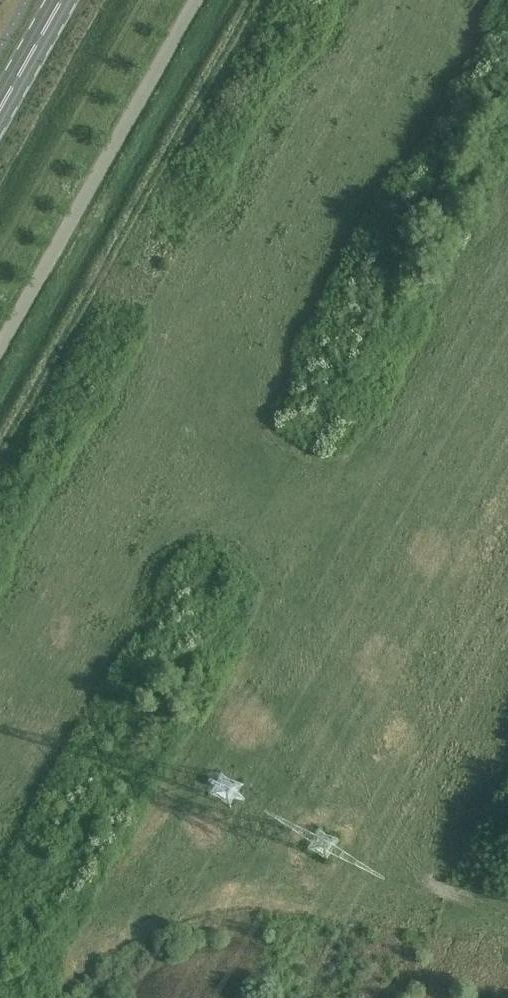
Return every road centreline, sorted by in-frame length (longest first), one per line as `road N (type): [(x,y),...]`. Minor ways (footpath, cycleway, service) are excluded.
road 1 (unclassified): [(0,346),(194,0)]
road 2 (tertiary): [(0,108),(60,0)]

